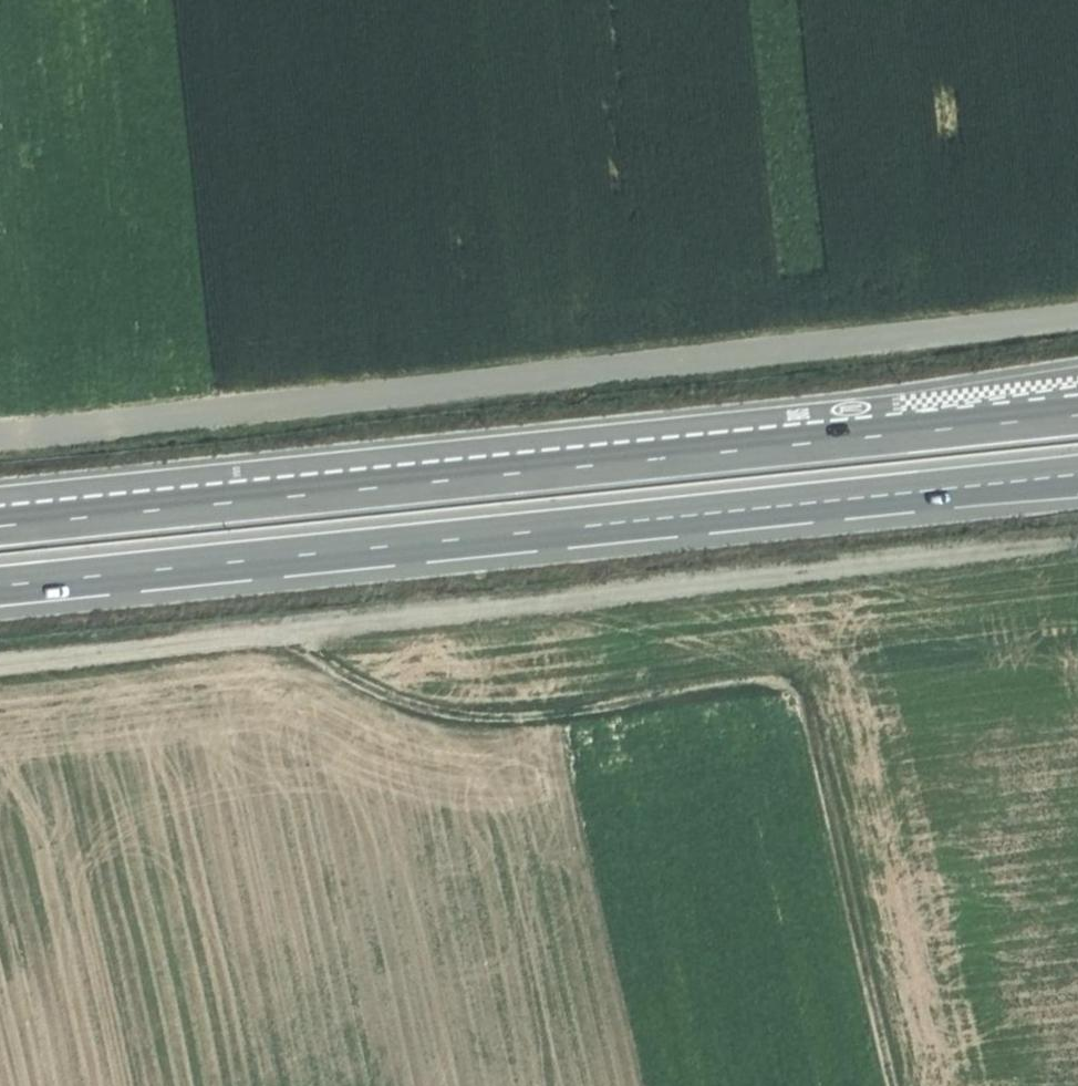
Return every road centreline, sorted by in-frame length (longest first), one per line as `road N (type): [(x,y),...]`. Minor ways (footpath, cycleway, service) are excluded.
road 1 (track): [(0,669),(1077,545)]
road 2 (track): [(1077,316),(0,435)]
road 3 (trunk): [(1077,416),(0,524)]
road 4 (trunk): [(0,585),(1023,481)]
road 5 (track): [(274,637),(446,719),(543,719),(794,681),(893,1085)]

